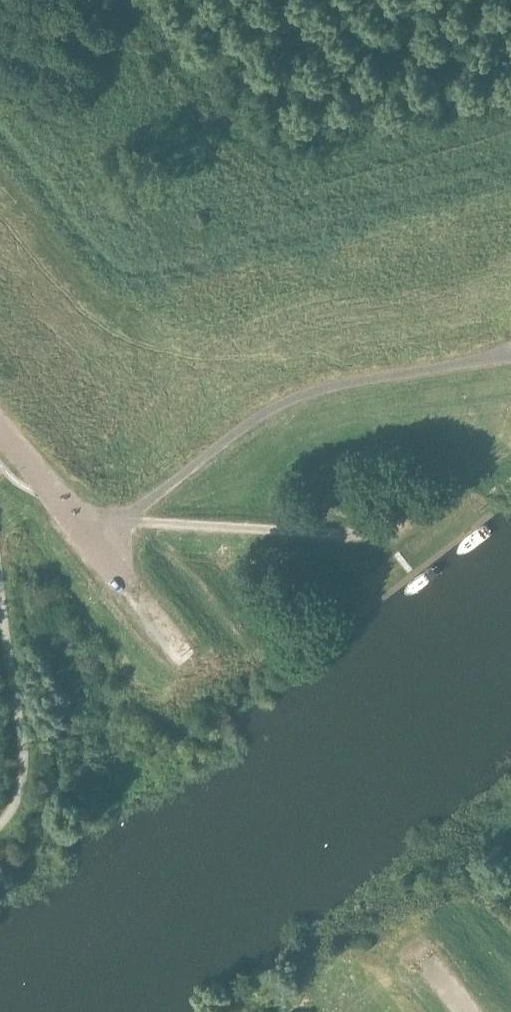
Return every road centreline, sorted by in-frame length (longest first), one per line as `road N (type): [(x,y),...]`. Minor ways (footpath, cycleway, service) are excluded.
road 1 (unclassified): [(97,542),(262,420),(320,392),(510,362)]
road 2 (track): [(131,518),(370,533)]
road 3 (unclassified): [(97,542),(0,421)]
road 4 (unclassified): [(183,650),(97,542)]

